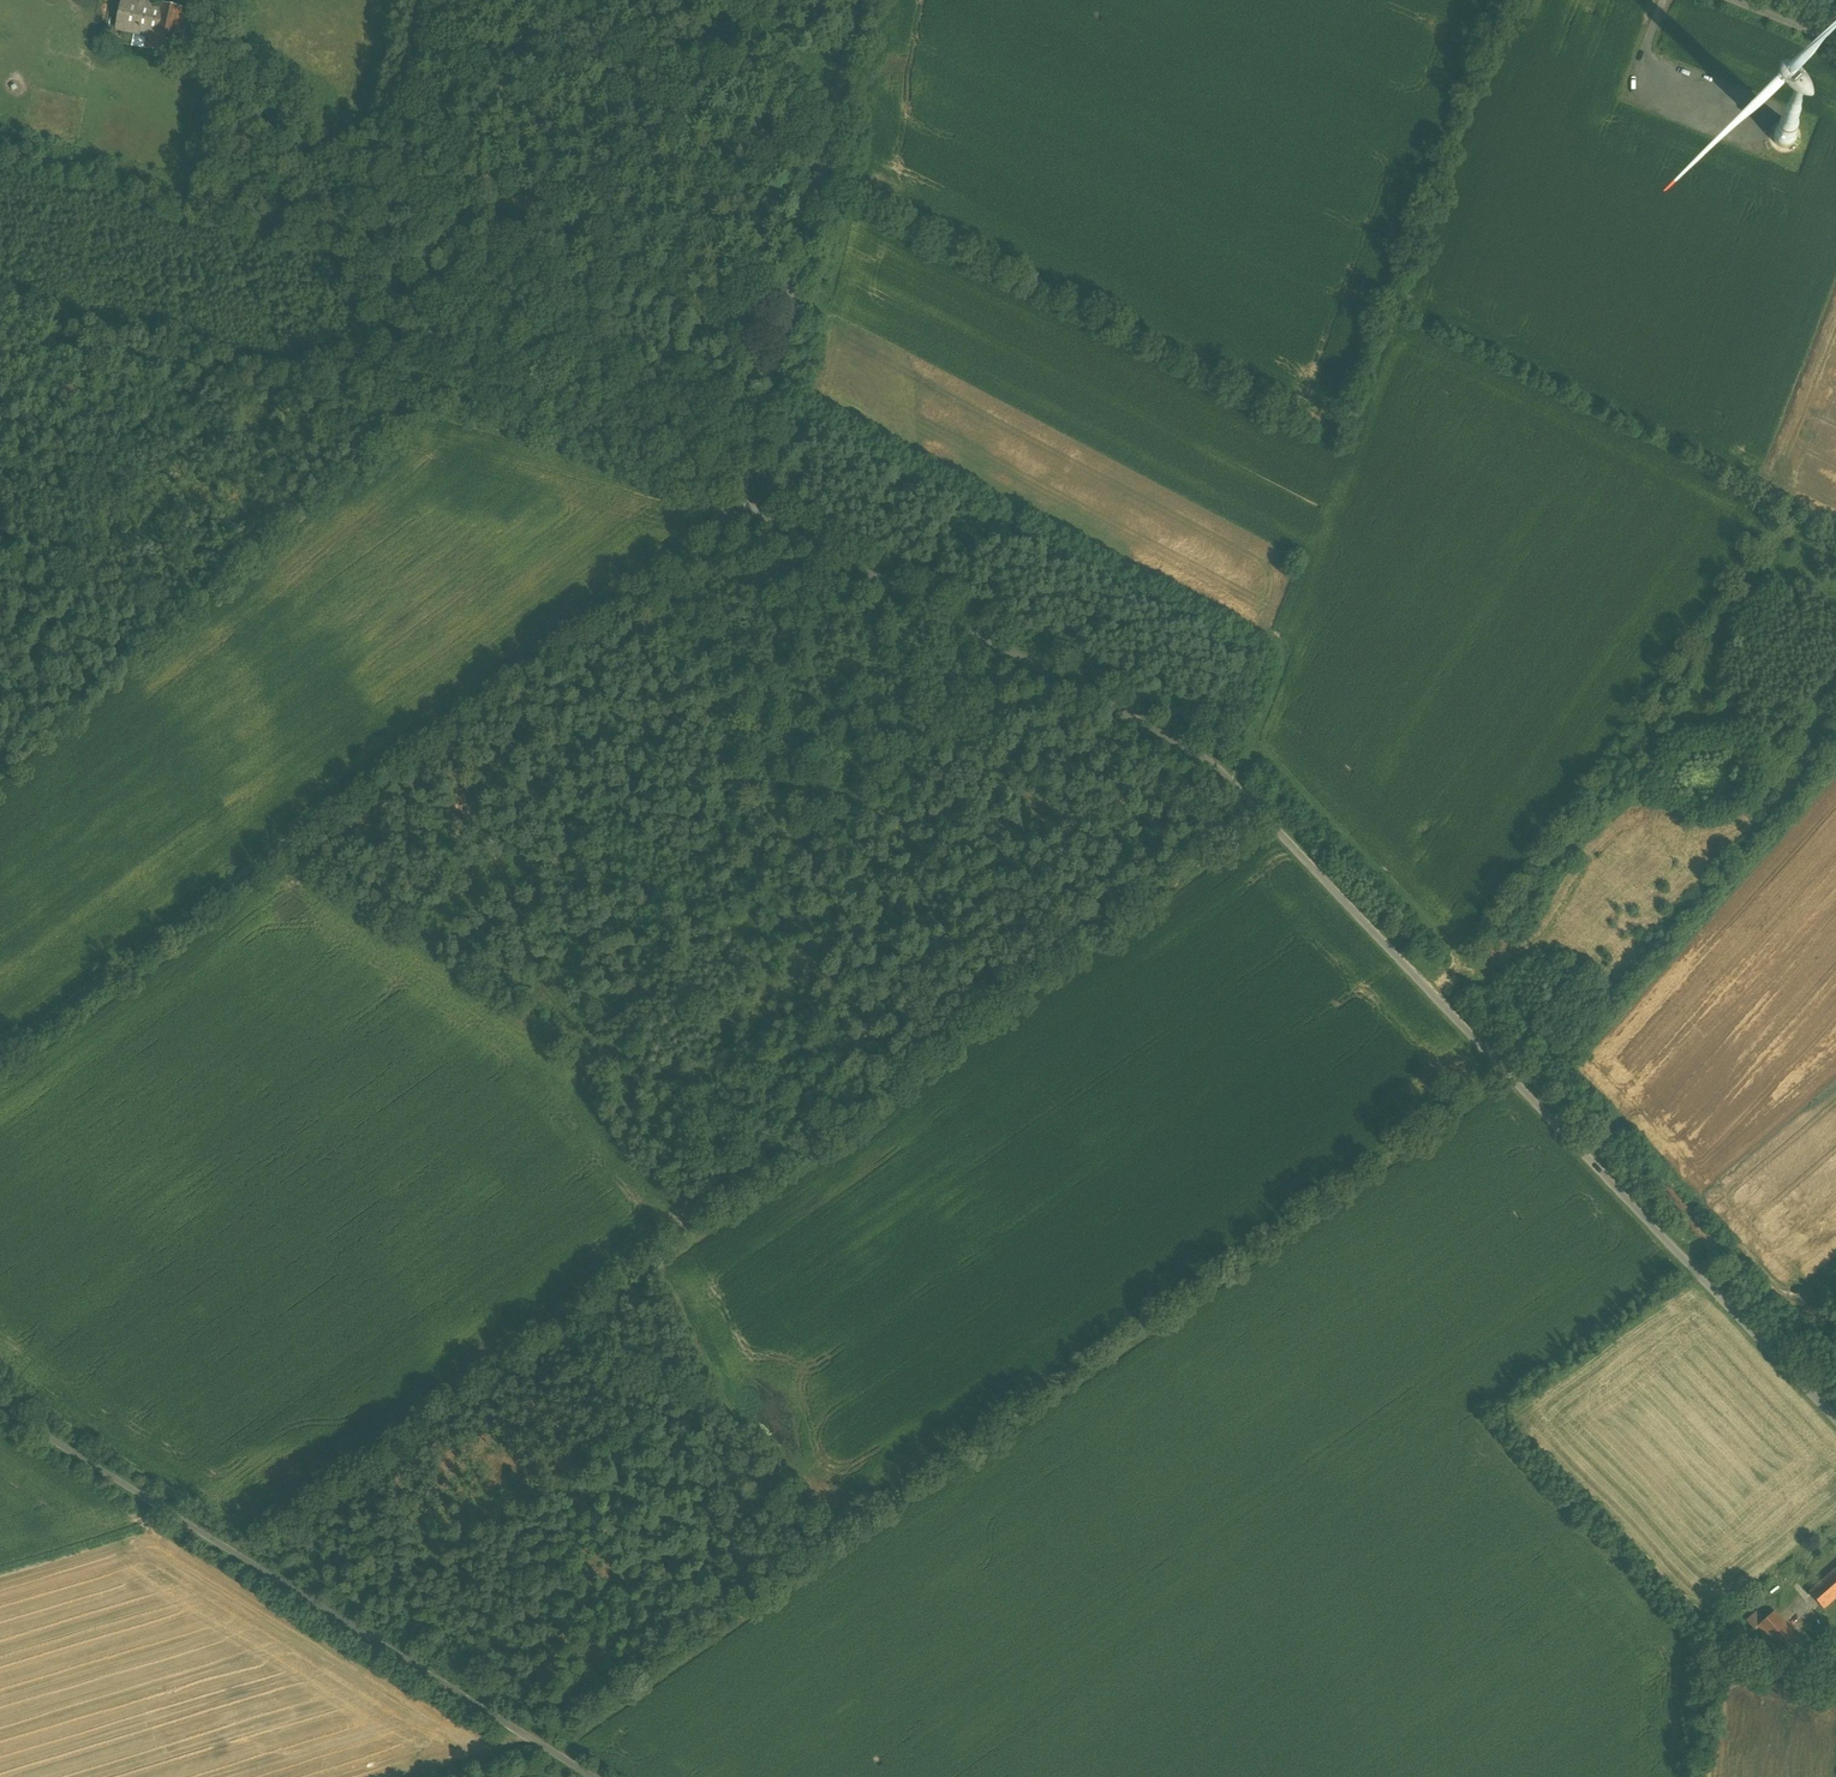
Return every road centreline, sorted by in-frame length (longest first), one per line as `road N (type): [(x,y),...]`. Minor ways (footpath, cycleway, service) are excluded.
road 1 (unclassified): [(740,501),(1178,742),(1835,1450)]
road 2 (unclassified): [(0,1053),(740,501)]
road 3 (unclassified): [(0,1421),(568,1776)]
road 4 (unclassified): [(879,0),(840,170),(740,501)]
road 5 (track): [(1751,79),(1669,47),(1641,0)]

